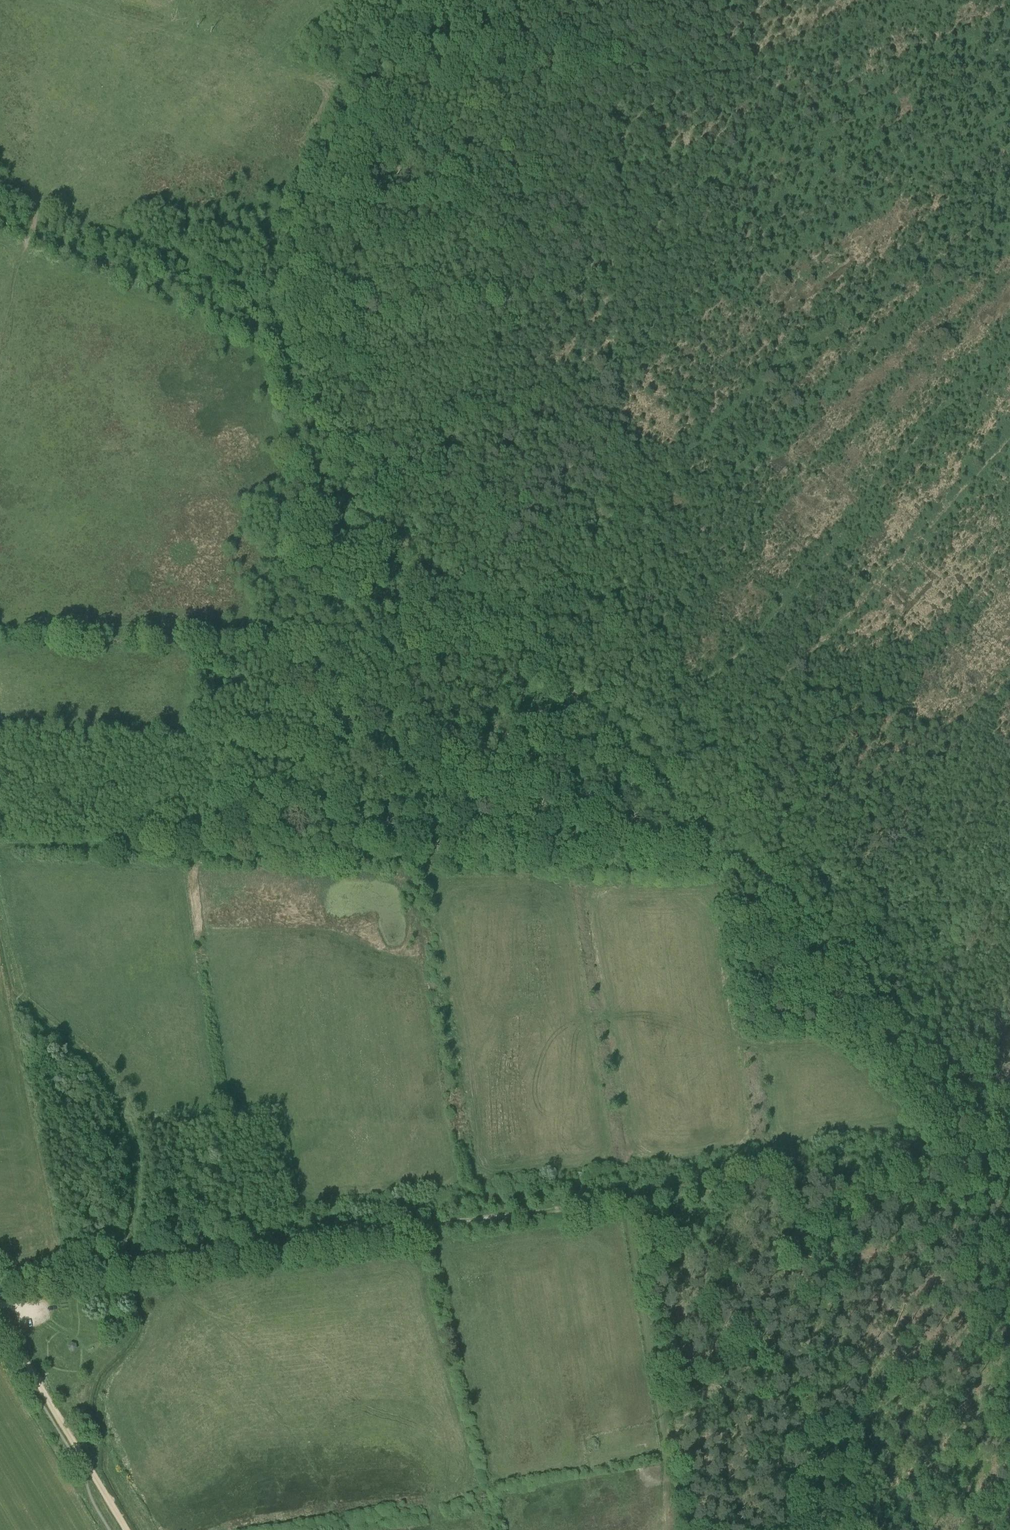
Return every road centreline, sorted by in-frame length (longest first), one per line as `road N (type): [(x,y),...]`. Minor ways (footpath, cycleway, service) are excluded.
road 1 (track): [(743,864),(590,871),(0,846)]
road 2 (track): [(126,1529),(0,1315)]

